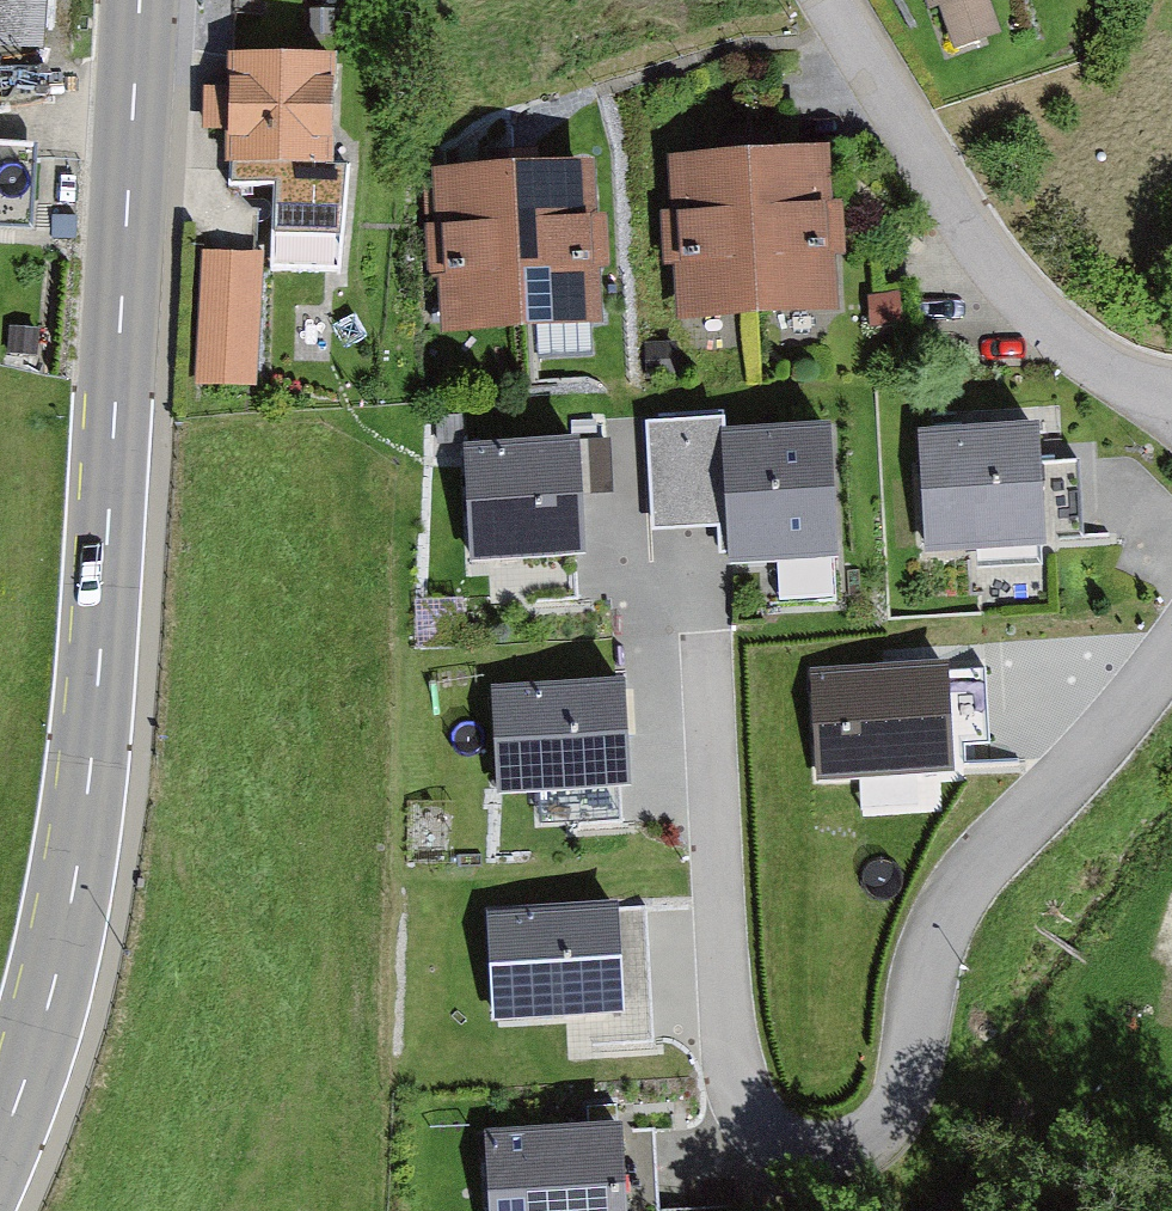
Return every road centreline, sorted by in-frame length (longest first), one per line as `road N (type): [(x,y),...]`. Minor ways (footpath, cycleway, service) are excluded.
road 1 (residential): [(1171,660),(965,880),(947,909),(923,986),(909,1085),(888,1135),(820,1158),(767,1144),(745,1125),(735,1101),(707,649)]
road 2 (secondary): [(140,0),(100,708),(47,1011),(0,1146)]
road 3 (residential): [(1171,403),(1113,373),(997,275),(826,0)]

